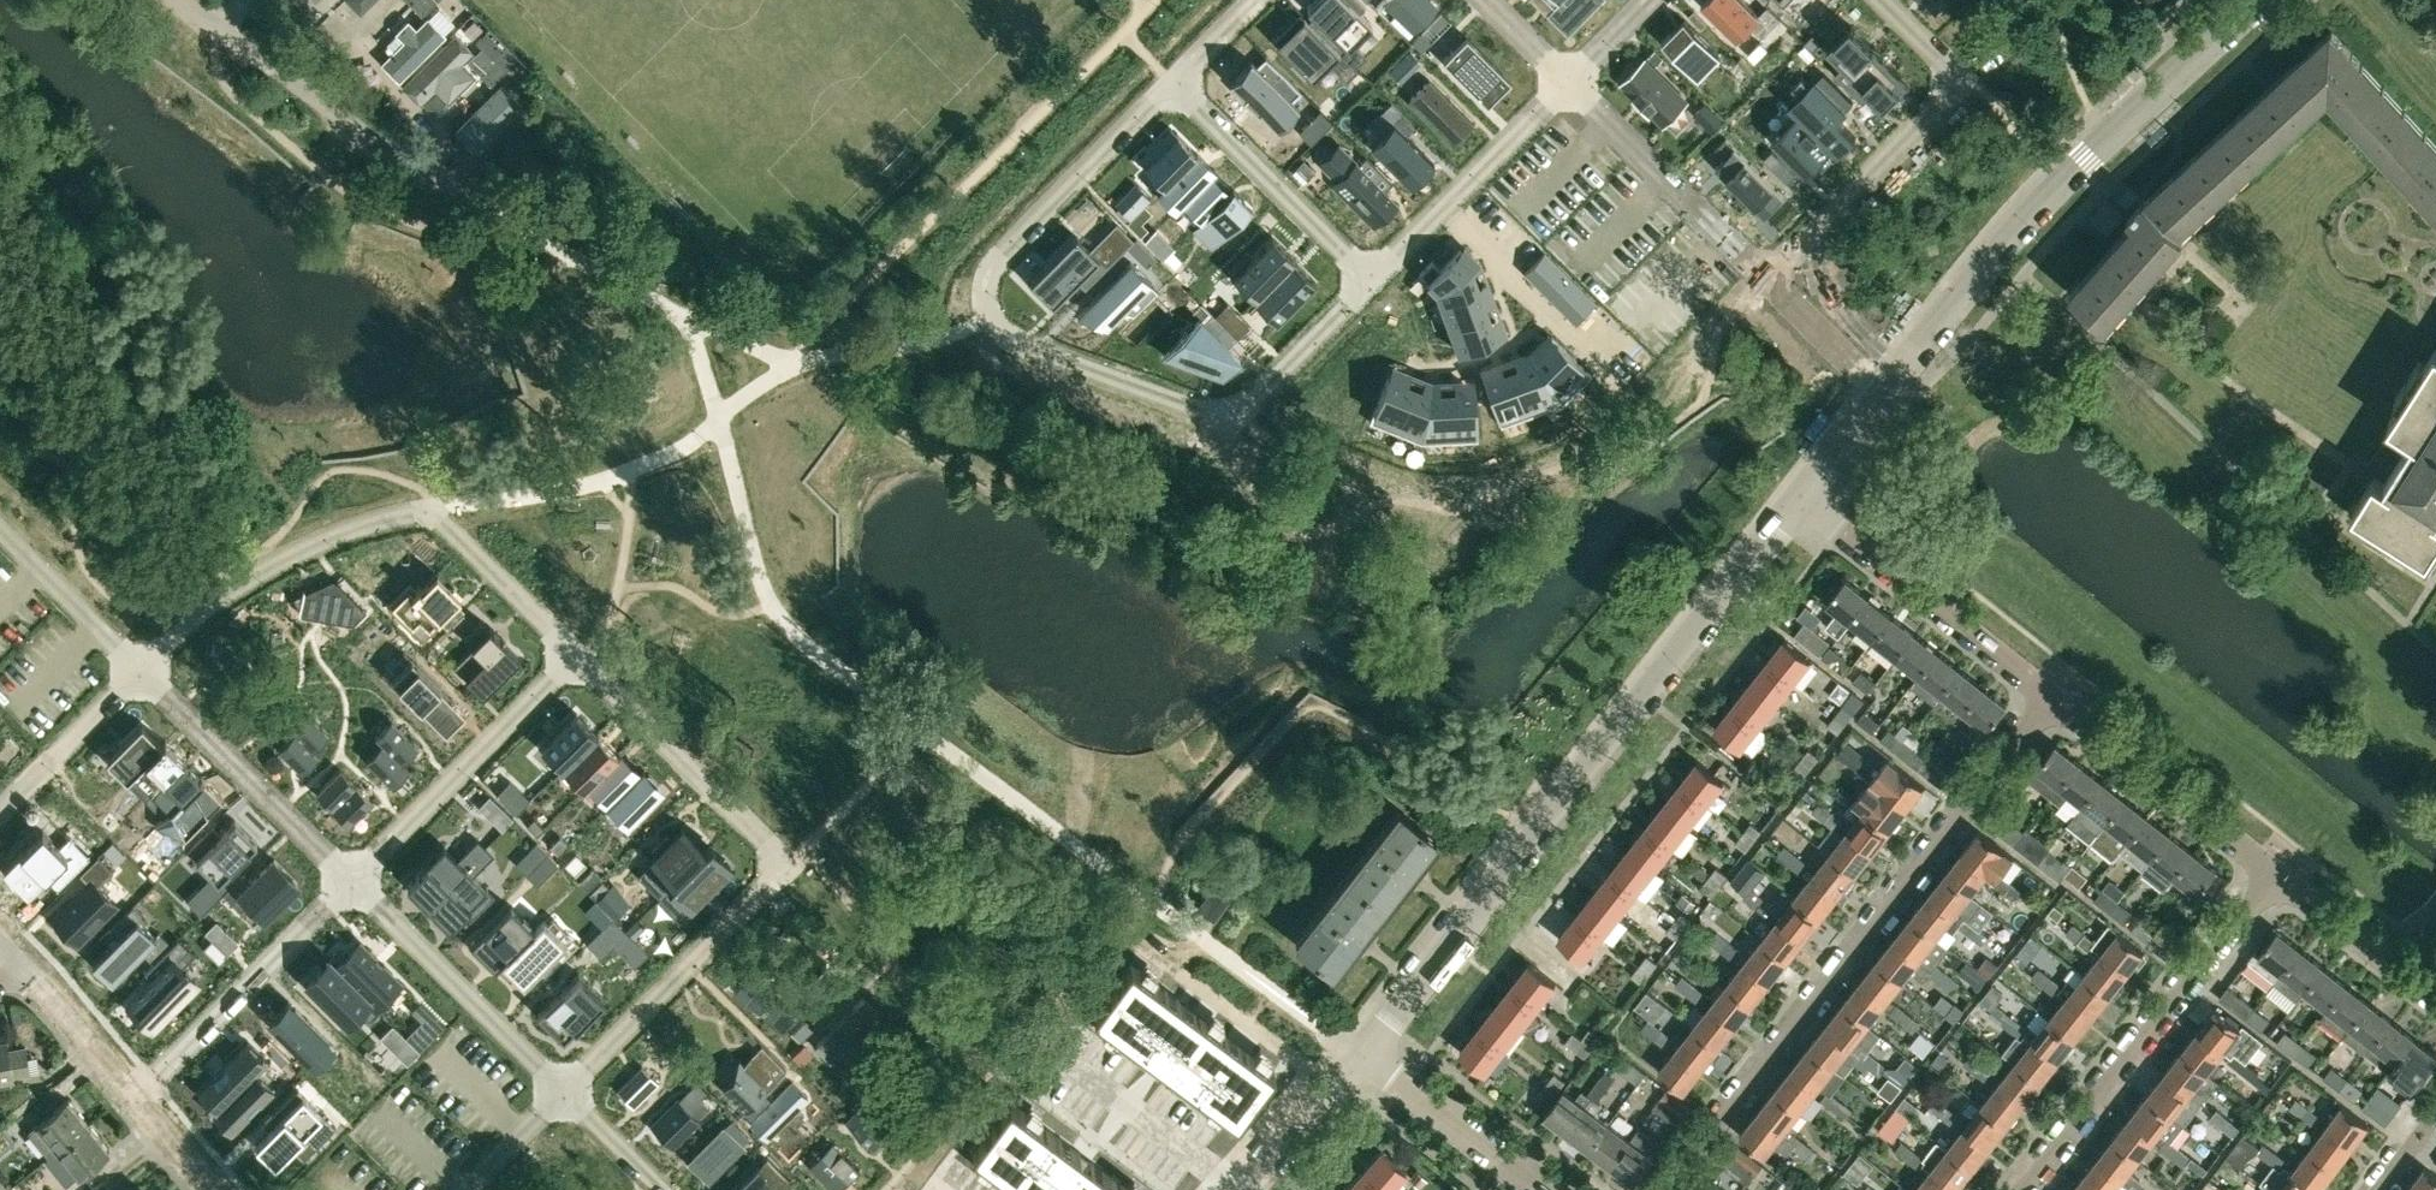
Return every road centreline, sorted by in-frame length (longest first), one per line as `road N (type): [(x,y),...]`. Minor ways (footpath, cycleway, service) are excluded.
road 1 (residential): [(1371,281),(1249,404),(1229,413),(1204,410),(1004,333),(987,300),(993,268),(1174,84)]
road 2 (residential): [(1359,1058),(1802,493)]
road 3 (unclassified): [(792,365),(532,240),(178,0)]
road 4 (residential): [(1668,1189),(2049,696)]
road 5 (residential): [(1882,394),(1999,245),(2256,0)]
road 6 (residential): [(141,671),(228,594),(278,563),(431,510),(575,656)]
road 7 (residential): [(2028,1189),(2275,871)]
road 8 (residential): [(1767,277),(1962,81),(1881,0)]
road 9 (residential): [(2049,696),(1802,493)]
road 10 (residential): [(564,1092),(788,866)]
road 11 (residential): [(352,881),(575,656)]
road 12 (residential): [(135,1098),(352,881)]
road 13 (residential): [(575,656),(788,866)]
road 14 (residential): [(564,1092),(352,881)]
road 15 (residential): [(352,881),(141,671)]
road 16 (residential): [(2275,871),(2049,696)]
road 17 (residential): [(1569,82),(1371,281)]
road 18 (residential): [(1371,281),(1174,84)]
road 19 (residential): [(1767,277),(1569,82)]
road 20 (residential): [(1359,1058),(1148,901)]
road 21 (residential): [(1542,1189),(1359,1058)]
road 22 (residential): [(2435,996),(2275,871)]
road 23 (residential): [(0,812),(141,671)]
road 24 (residential): [(141,671),(0,530)]
road 25 (residential): [(1243,1189),(1359,1058)]
road 26 (residential): [(1882,394),(1767,277)]
road 27 (residential): [(135,1098),(31,978)]
road 28 (residential): [(663,1189),(564,1092)]
road 29 (residential): [(465,1189),(564,1092)]
road 30 (residential): [(1802,493),(1882,394)]
road 31 (residential): [(215,1189),(135,1098)]

